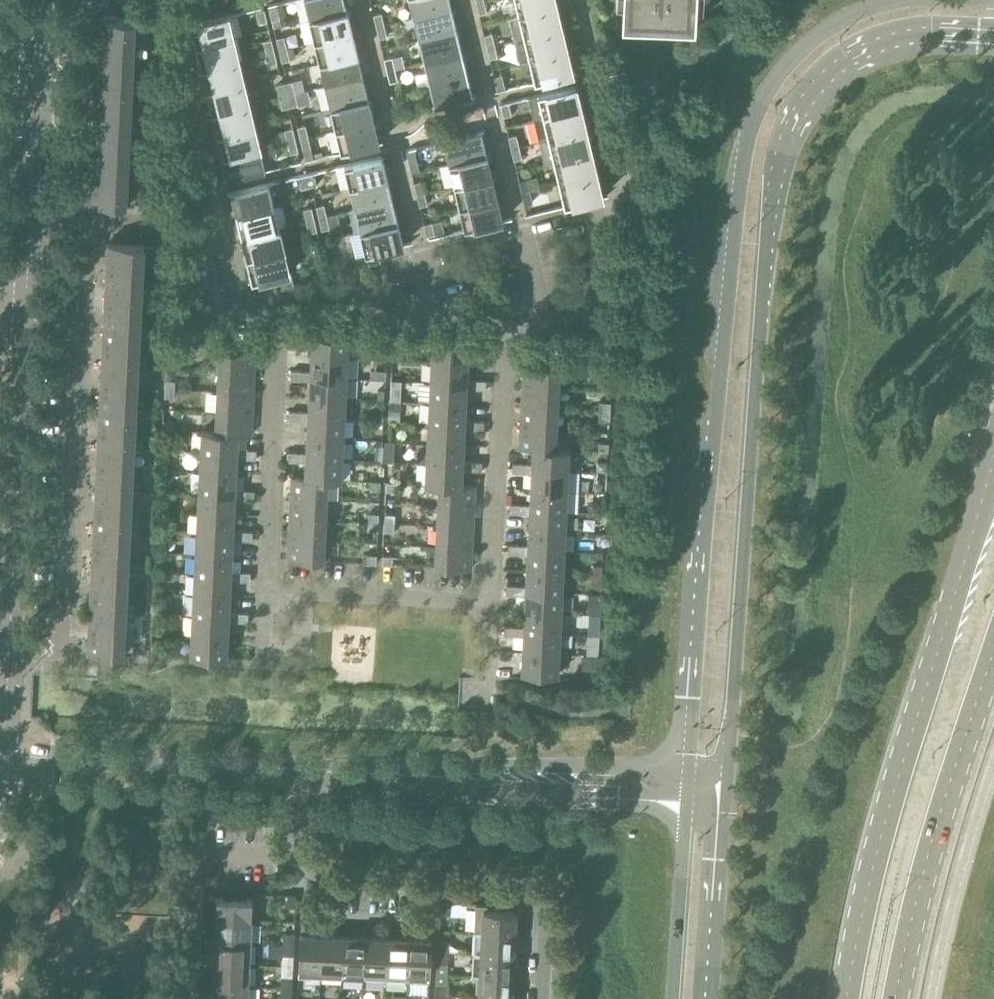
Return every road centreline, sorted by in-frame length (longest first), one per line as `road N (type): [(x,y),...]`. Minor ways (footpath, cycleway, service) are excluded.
road 1 (secondary): [(727,785),(764,274),(788,127),(821,81),(885,44),(993,37)]
road 2 (secondary): [(898,0),(832,24),(809,41),(760,102),(745,146),(688,784)]
road 3 (primary): [(986,482),(881,838),(847,998)]
road 4 (residential): [(8,652),(65,655),(82,218)]
road 5 (residential): [(531,998),(534,892),(335,874),(302,861),(293,855),(294,772)]
road 6 (tertiary): [(294,772),(688,784)]
road 7 (primary): [(896,998),(927,860),(993,652)]
road 8 (tertiary): [(8,652),(24,302)]
road 9 (tertiary): [(294,772),(6,759)]
road 10 (residential): [(269,585),(277,314)]
road 11 (residential): [(505,327),(494,593)]
road 12 (residential): [(277,314),(252,309),(185,226),(82,218)]
road 13 (residential): [(494,593),(269,585)]
road 14 (secondary): [(688,784),(672,998)]
road 15 (tertiary): [(31,214),(42,0)]
road 16 (secondary): [(712,998),(727,785)]
road 17 (residential): [(614,192),(608,328),(543,329)]
road 18 (residential): [(433,322),(277,314)]
road 19 (unclassified): [(993,337),(980,411),(986,482)]

